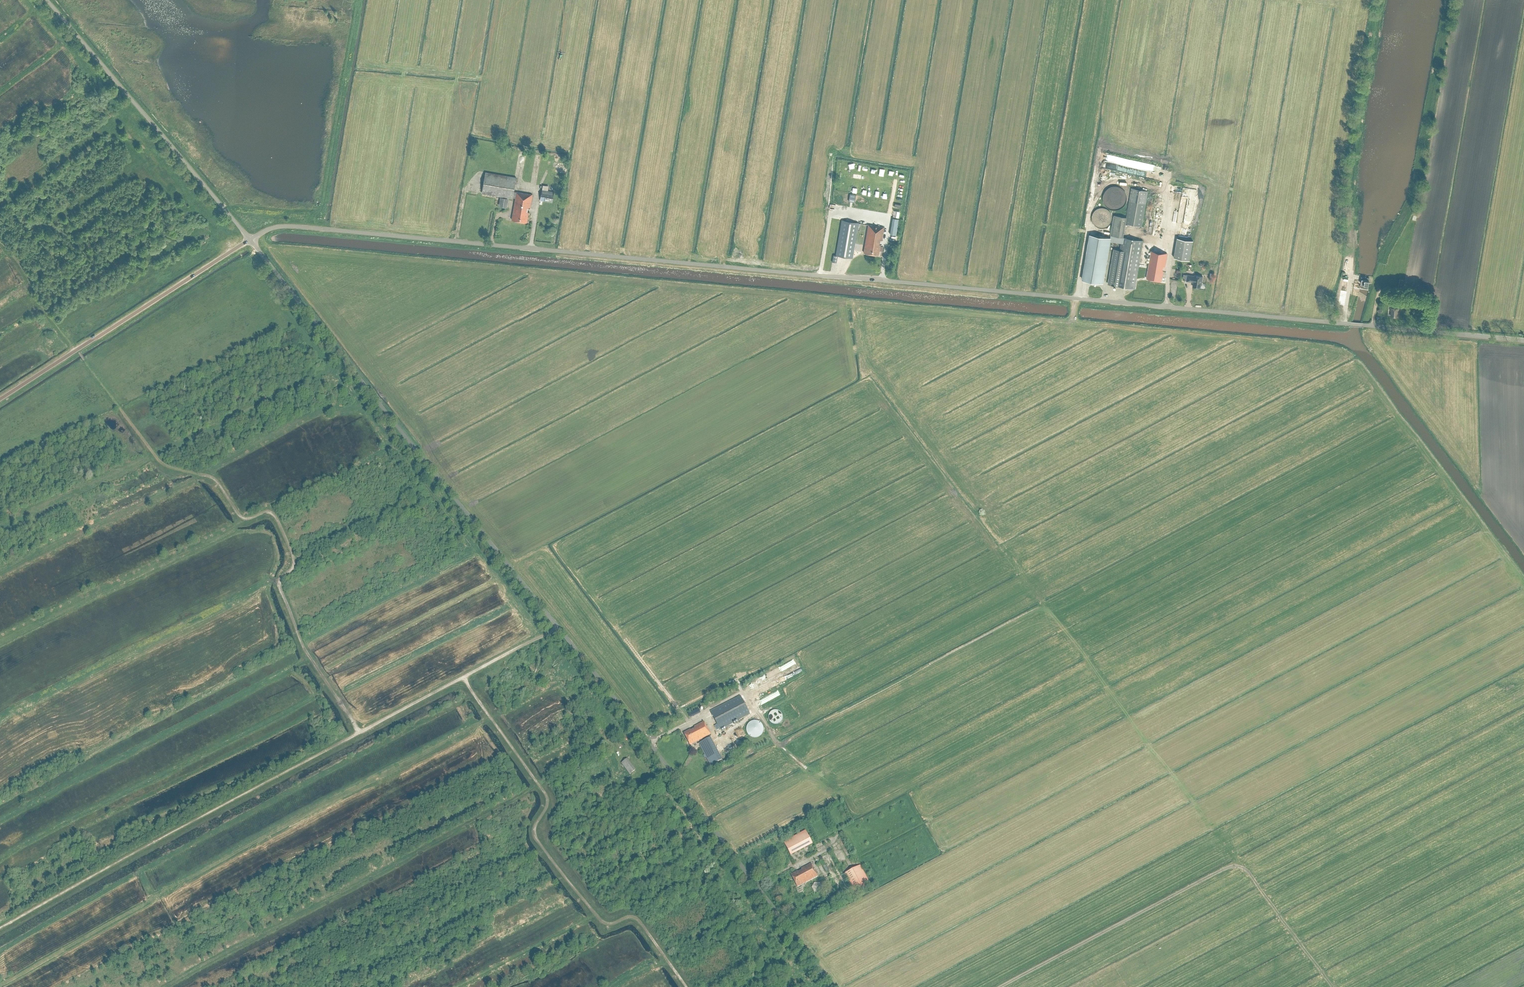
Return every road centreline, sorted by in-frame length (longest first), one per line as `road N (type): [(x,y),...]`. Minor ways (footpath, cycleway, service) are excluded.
road 1 (unclassified): [(1523,341),(290,226),(250,239)]
road 2 (unclassified): [(833,986),(250,239)]
road 3 (track): [(361,732),(299,636),(279,583),(294,560),(274,515),(243,522),(213,478),(162,464),(77,350)]
road 4 (track): [(686,986),(636,919),(602,922),(539,844),(534,830),(547,798),(462,678)]
road 5 (track): [(361,732),(0,928)]
road 6 (unclassified): [(250,239),(47,0)]
road 7 (unclassified): [(0,399),(250,239)]
road 8 (track): [(1375,282),(1416,189),(1451,0)]
road 9 (track): [(1352,276),(1352,168),(1380,0)]
road 10 (track): [(0,641),(243,522)]
road 11 (track): [(200,475),(0,572)]

